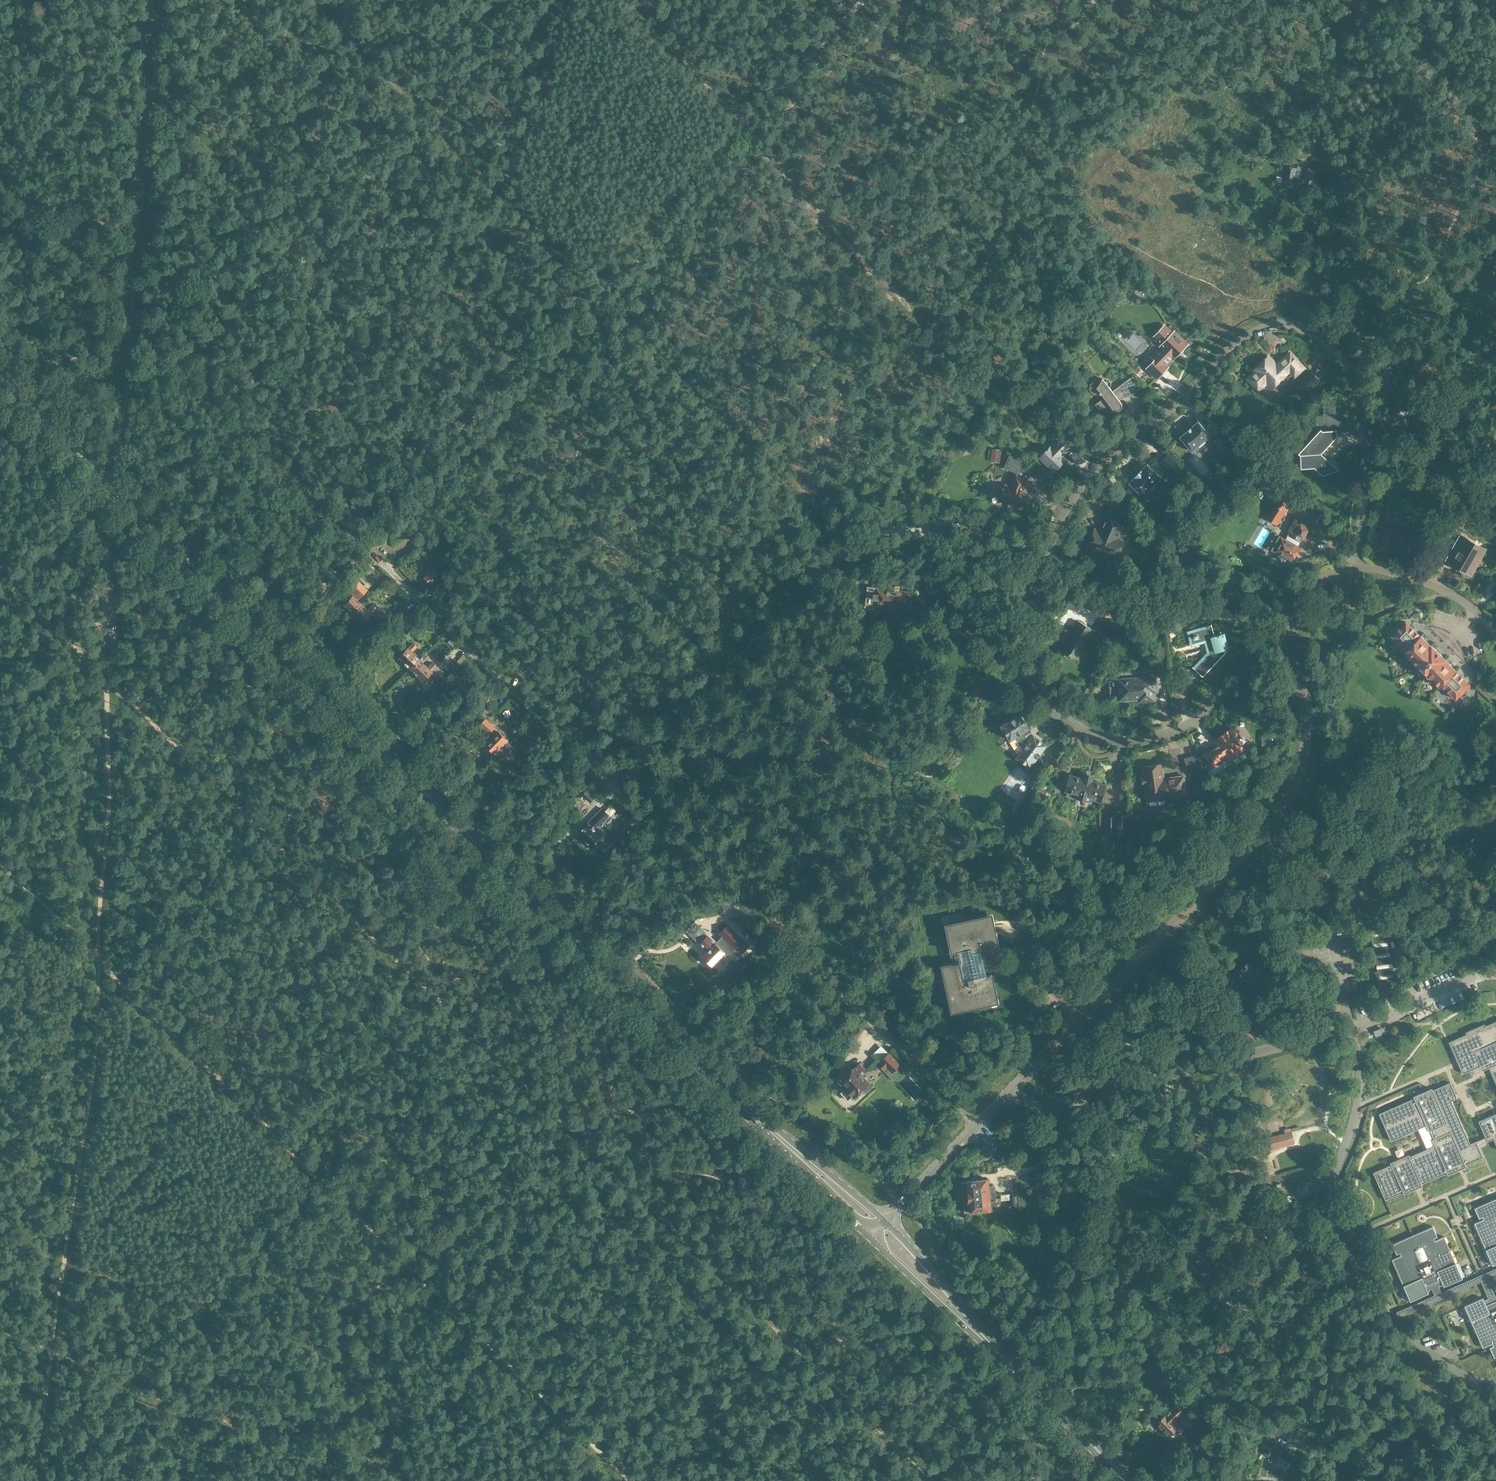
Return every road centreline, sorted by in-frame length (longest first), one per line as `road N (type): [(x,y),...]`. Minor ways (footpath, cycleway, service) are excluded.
road 1 (primary): [(874,1233),(0,376)]
road 2 (track): [(930,1480),(136,704)]
road 3 (unclassified): [(1354,568),(1368,477),(1361,406),(1339,352),(1287,322),(1235,344),(1194,389),(1090,474),(1057,524),(1033,629),(1036,670),(1052,708),(1080,729),(1125,741),(1168,734),(1228,692),(1273,638),(1291,636)]
road 4 (residential): [(977,1125),(819,979),(774,948),(386,563)]
road 5 (track): [(108,673),(93,1062),(32,1480)]
road 6 (residential): [(1351,1029),(1360,1080),(1331,1185),(1331,1215),(1358,1274),(1400,1329),(1468,1377),(1495,1383)]
road 7 (primary): [(1129,1480),(874,1233)]
road 8 (residential): [(1009,1093),(1046,1106),(1320,1036)]
road 9 (track): [(503,191),(307,0)]
road 10 (unclassified): [(1082,1020),(1267,828)]
road 11 (track): [(503,191),(423,432)]
road 12 (residential): [(1320,1036),(1290,921),(1283,850),(1267,828)]
road 13 (unclassified): [(1267,828),(1303,767),(1305,716),(1291,636)]
road 14 (track): [(571,0),(503,191)]
road 15 (track): [(115,490),(105,524),(108,673)]
road 16 (unclassified): [(874,1233),(977,1125)]
road 17 (unclassified): [(1477,613),(1413,577),(1354,568)]

